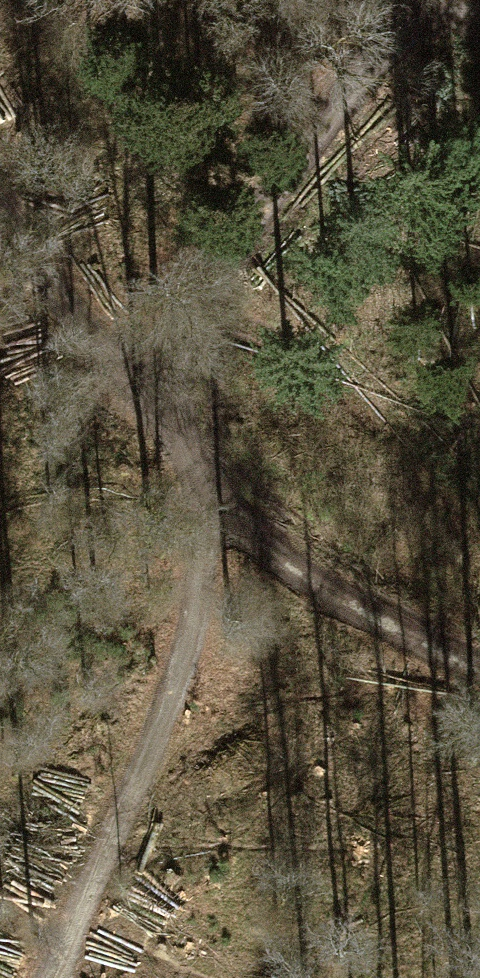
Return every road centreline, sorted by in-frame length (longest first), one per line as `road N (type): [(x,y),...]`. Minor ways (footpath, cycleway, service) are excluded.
road 1 (track): [(479,673),(217,518),(0,206)]
road 2 (track): [(386,4),(209,302),(196,389),(217,518)]
road 3 (track): [(44,977),(76,920),(217,518)]

